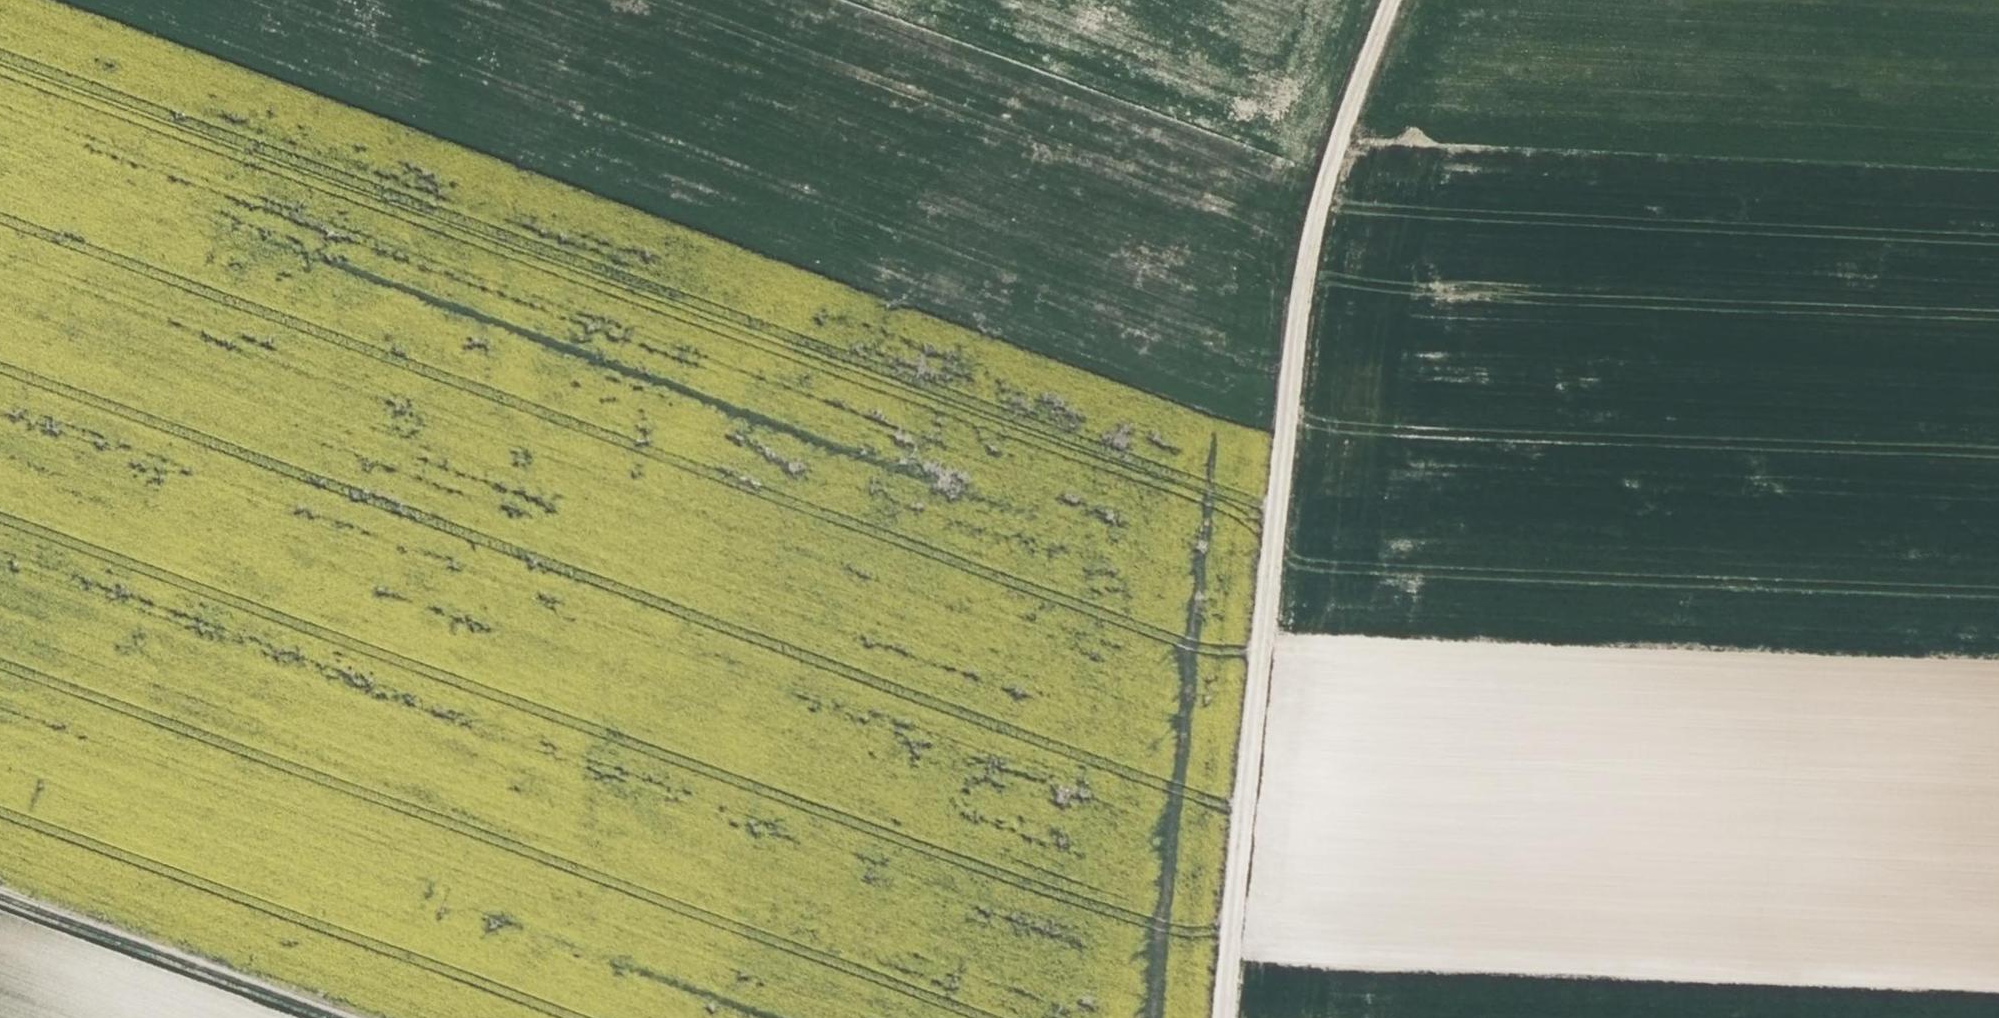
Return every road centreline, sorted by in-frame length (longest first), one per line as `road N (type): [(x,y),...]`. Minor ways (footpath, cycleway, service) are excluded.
road 1 (track): [(1382,0),(1307,224),(1214,1017)]
road 2 (track): [(0,887),(366,1017)]

